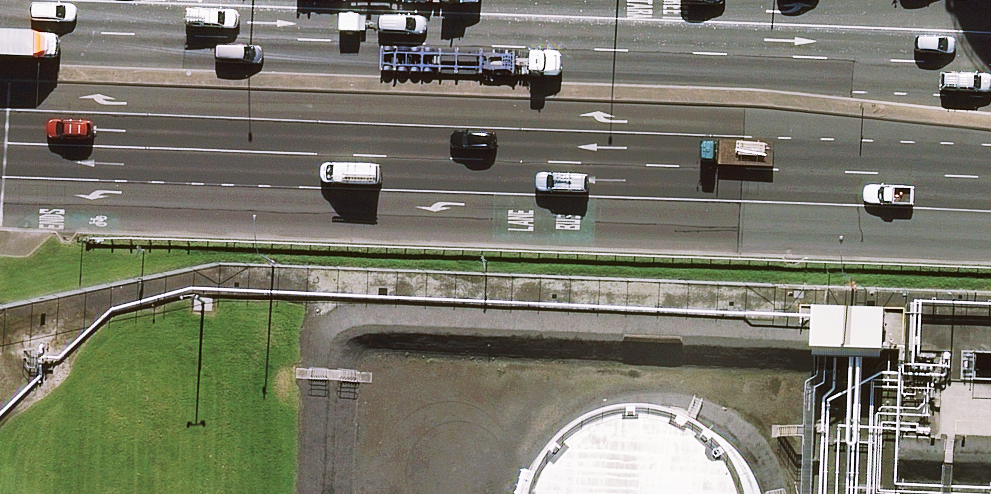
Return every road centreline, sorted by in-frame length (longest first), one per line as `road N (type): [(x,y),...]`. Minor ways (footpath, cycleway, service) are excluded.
road 1 (trunk): [(0,24),(990,69)]
road 2 (trunk): [(990,197),(0,157)]

